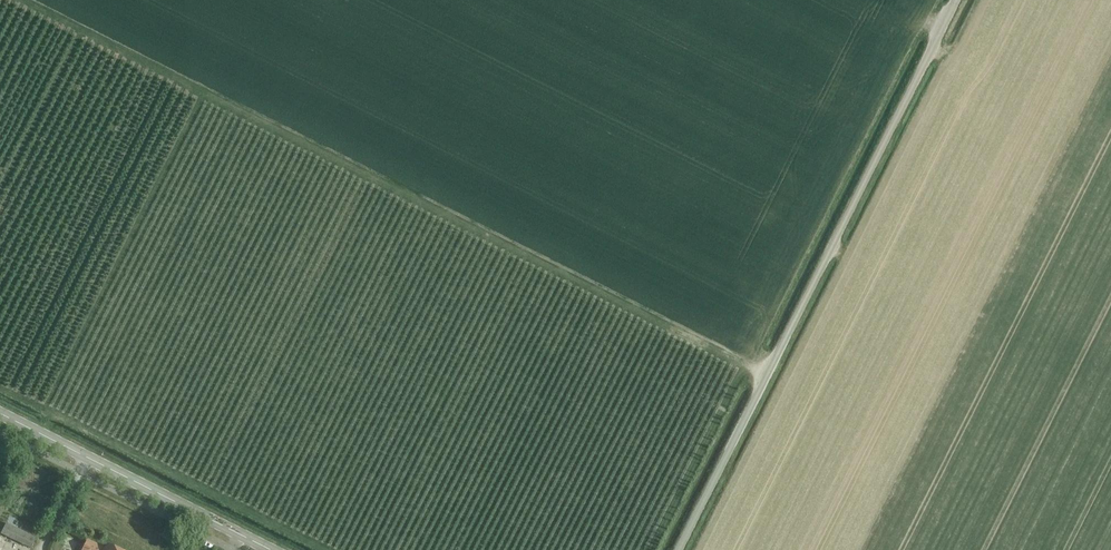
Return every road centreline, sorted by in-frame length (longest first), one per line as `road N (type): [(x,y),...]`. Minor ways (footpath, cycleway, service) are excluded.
road 1 (unclassified): [(681,549),(962,0)]
road 2 (tertiary): [(270,549),(0,414)]

